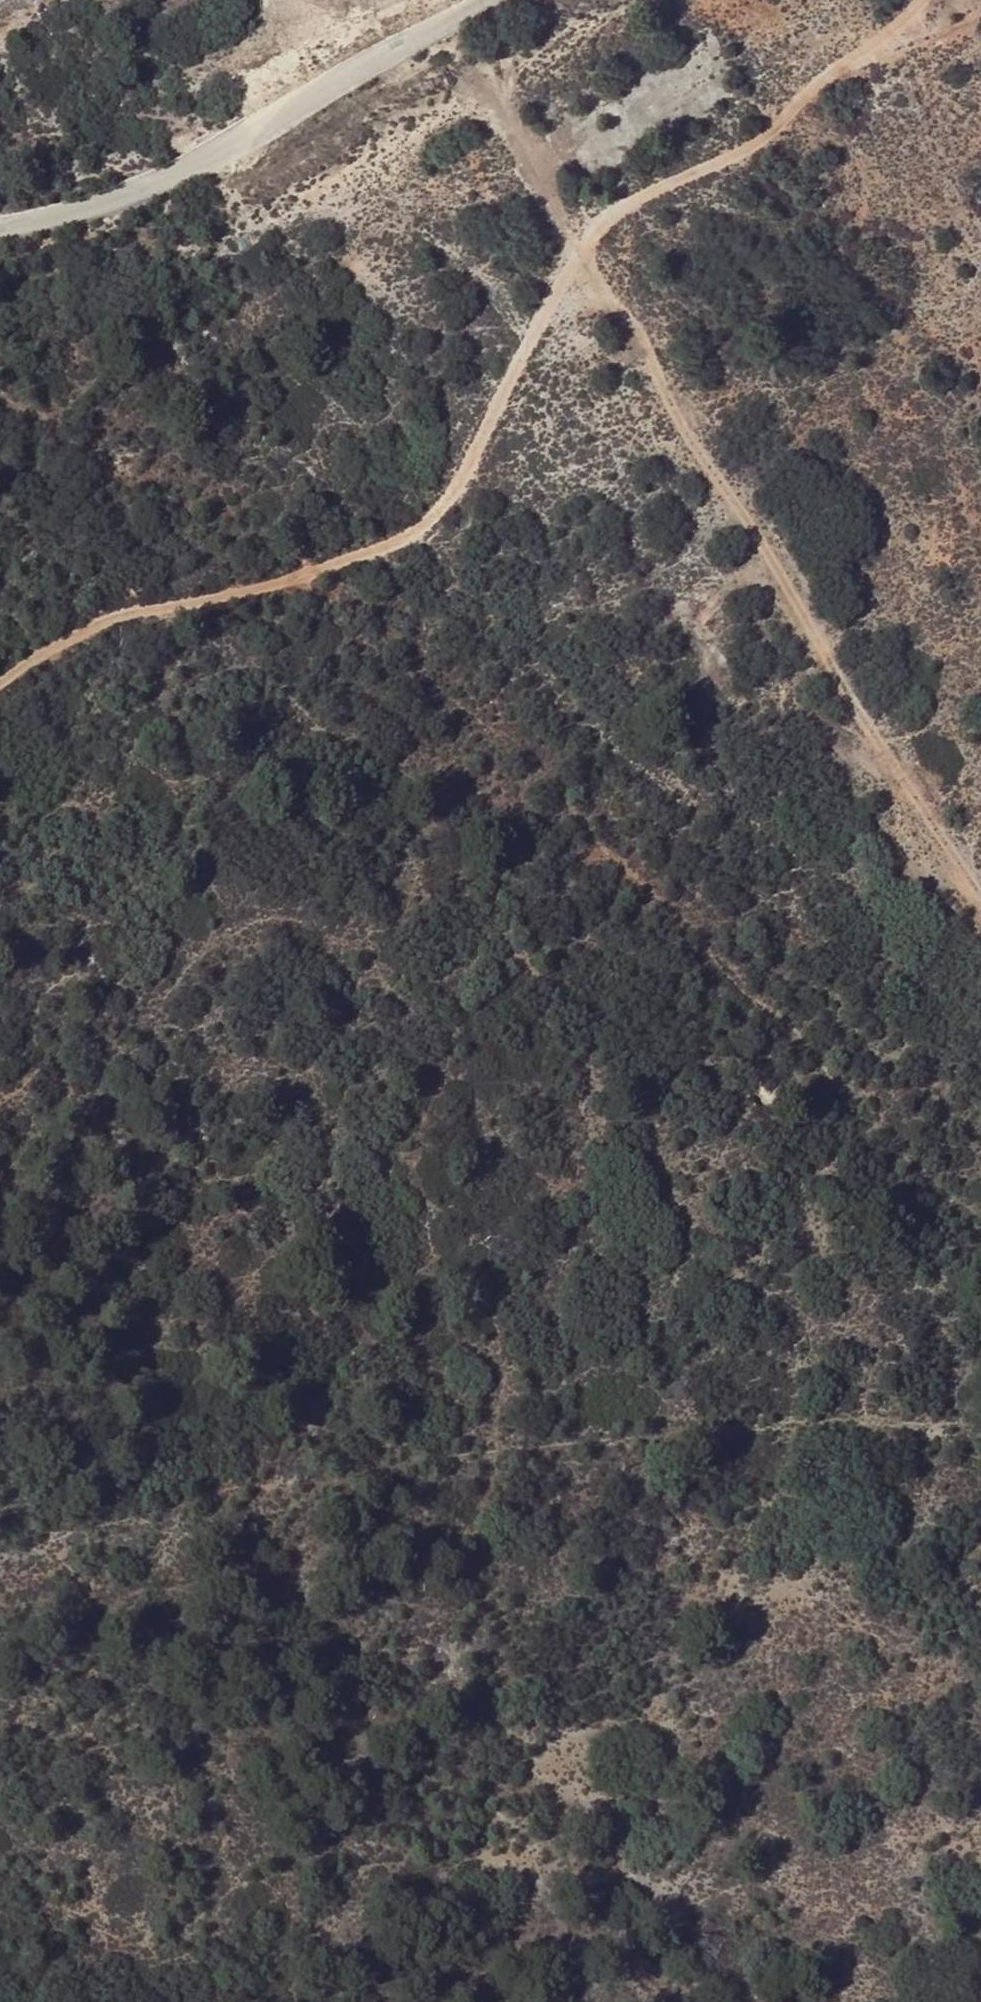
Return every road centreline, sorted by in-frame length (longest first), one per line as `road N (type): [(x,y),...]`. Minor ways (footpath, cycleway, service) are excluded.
road 1 (track): [(980,4),(910,26),(594,223),(469,463),(401,544),(254,594),(111,610),(0,680)]
road 2 (track): [(579,264),(980,898)]
road 3 (unclassified): [(490,0),(160,183),(0,228)]

